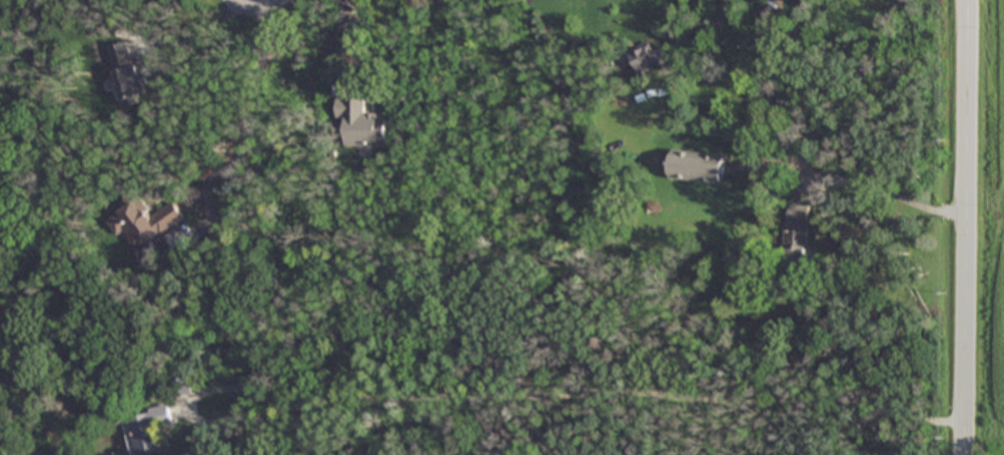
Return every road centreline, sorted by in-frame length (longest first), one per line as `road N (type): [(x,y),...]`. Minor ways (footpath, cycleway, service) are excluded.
road 1 (secondary): [(968,0),(965,454)]
road 2 (residential): [(966,326),(598,329)]

